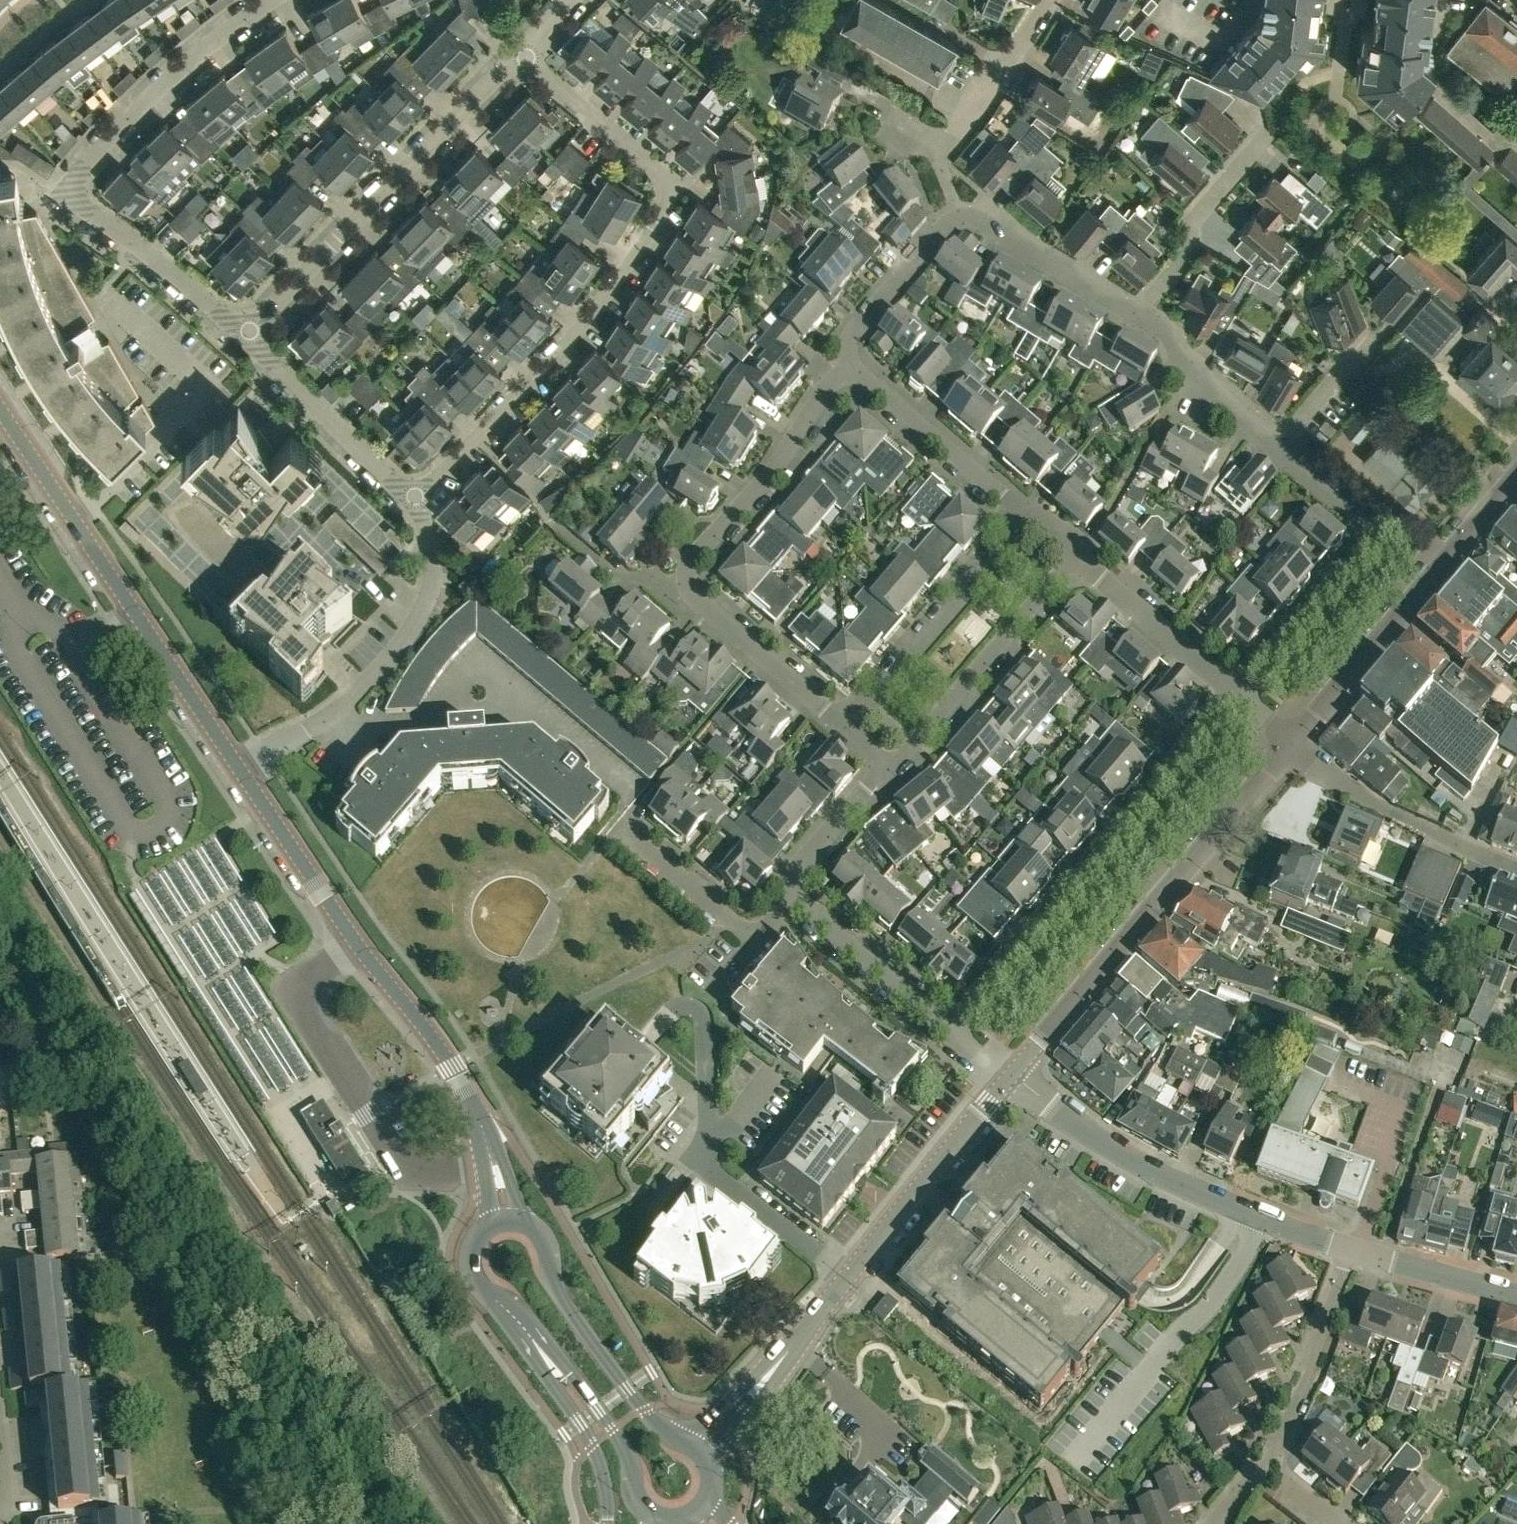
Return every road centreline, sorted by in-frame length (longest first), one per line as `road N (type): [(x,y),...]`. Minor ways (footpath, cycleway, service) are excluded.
road 1 (residential): [(415,497),(588,329),(667,198),(662,178),(521,57)]
road 2 (residential): [(849,728),(693,594),(686,571),(773,474),(831,381),(852,369)]
road 3 (residential): [(952,1029),(1238,695)]
road 4 (tertiary): [(1010,1076),(1290,741)]
road 5 (tertiary): [(242,768),(0,410)]
road 6 (residential): [(852,369),(851,335),(959,218),(977,218),(1137,313)]
road 7 (residential): [(1353,1251),(1236,1212),(1123,1157),(1010,1076)]
road 8 (residential): [(250,332),(521,57)]
road 9 (tertiary): [(452,1067),(356,943),(242,768)]
road 10 (residential): [(847,1278),(711,1168),(705,1023),(692,1006),(673,1012)]
road 11 (residential): [(242,768),(332,714),(402,648),(430,581),(415,497)]
road 12 (tertiary): [(1290,741),(1516,472)]
road 13 (residential): [(1238,695),(1364,538),(1356,518),(1276,449)]
road 14 (tertiary): [(483,1289),(519,1307),(574,1375),(626,1451),(640,1502),(656,1515)]
road 15 (residential): [(886,764),(900,758),(1075,555)]
road 16 (residential): [(849,728),(1027,515)]
road 17 (residential): [(274,0),(205,47),(142,105),(72,187)]
road 18 (tertiary): [(683,1439),(655,1423),(625,1387),(557,1290),(543,1238),(527,1221)]
road 19 (tertiary): [(483,1289),(591,1446),(607,1523)]
road 20 (tertiary): [(847,1278),(1010,1076)]
road 21 (residential): [(1516,865),(1369,801),(1290,741)]
road 22 (residential): [(874,105),(929,138),(947,138),(1048,0)]
road 23 (residential): [(1272,1472),(1353,1251)]
road 24 (residential): [(415,497),(274,368),(250,332)]
road 25 (residential): [(250,332),(76,202),(72,187)]
road 26 (residential): [(852,369),(1027,515)]
road 27 (residential): [(796,899),(760,935),(746,934),(626,831)]
road 28 (residential): [(1137,313),(1188,256),(1191,223),(1264,140)]
road 29 (residential): [(1238,695),(1075,555)]
road 30 (residential): [(952,1029),(796,899)]
road 31 (residential): [(1276,449),(1178,363),(1168,331),(1137,313)]
road 32 (tertiary): [(527,1221),(497,1142),(452,1067)]
road 33 (residential): [(1516,1296),(1353,1251)]
road 34 (residential): [(796,899),(793,882),(803,862),(886,764)]
road 35 (tertiary): [(452,1067),(485,1147),(491,1223)]
road 36 (residential): [(1276,449),(1361,349)]
road 37 (tertiary): [(783,1358),(683,1439)]
road 38 (tertiary): [(711,1463),(783,1358)]

